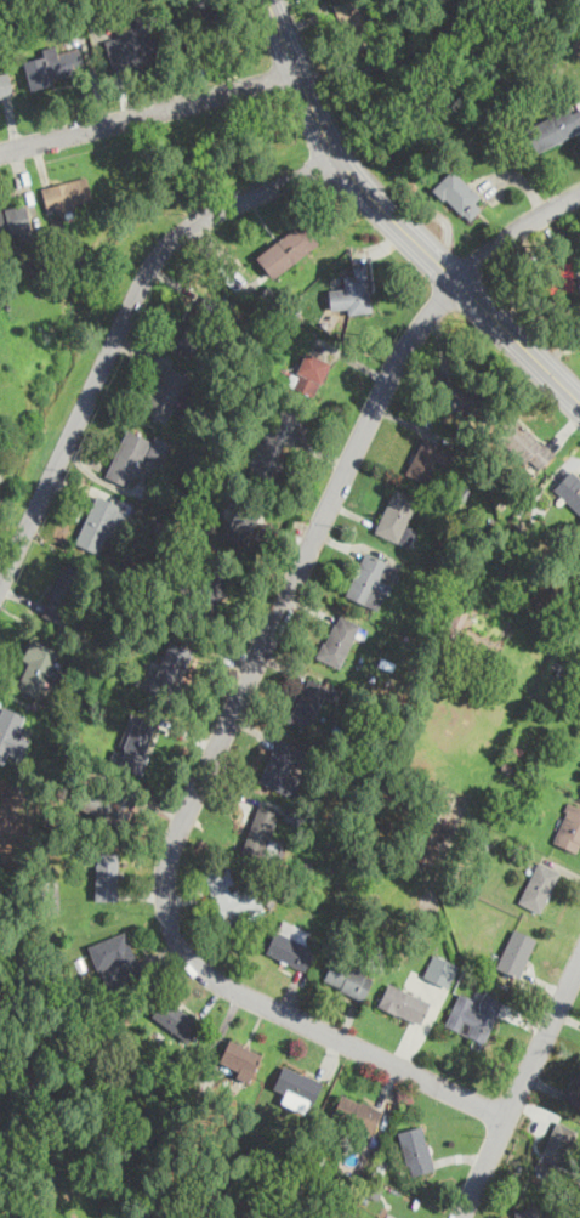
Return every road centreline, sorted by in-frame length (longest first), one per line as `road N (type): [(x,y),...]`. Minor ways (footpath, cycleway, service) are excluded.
road 1 (residential): [(504,1118),(199,964),(175,929),(169,849),(411,335),(484,257),(579,199)]
road 2 (residential): [(0,584),(158,248),(178,228),(339,158)]
road 3 (residential): [(269,0),(339,158),(579,400)]
road 4 (residential): [(0,153),(297,70)]
road 5 (residential): [(463,1217),(579,950)]

